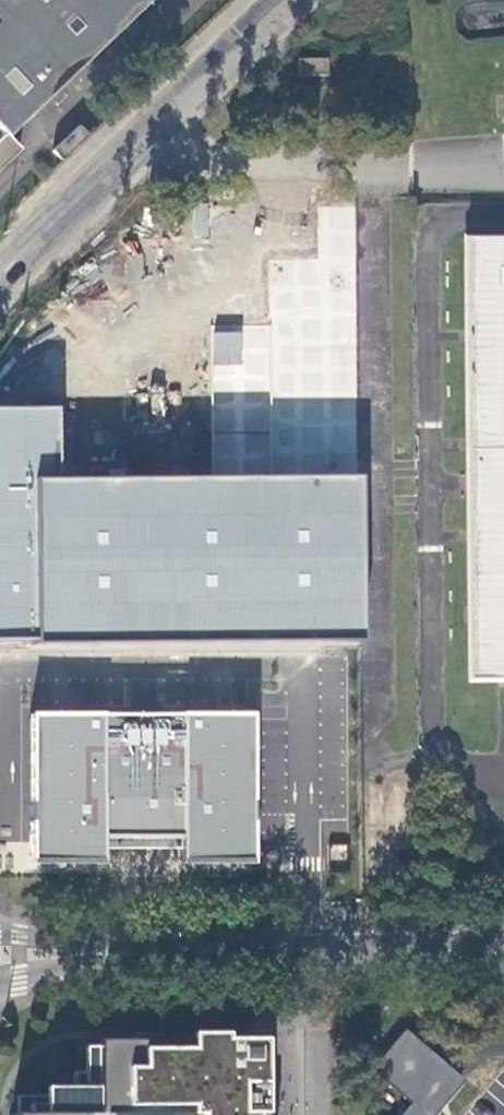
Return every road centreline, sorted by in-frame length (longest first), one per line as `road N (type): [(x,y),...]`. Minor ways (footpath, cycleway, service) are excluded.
road 1 (tertiary): [(503,957),(0,963)]
road 2 (unclassified): [(0,274),(290,0)]

